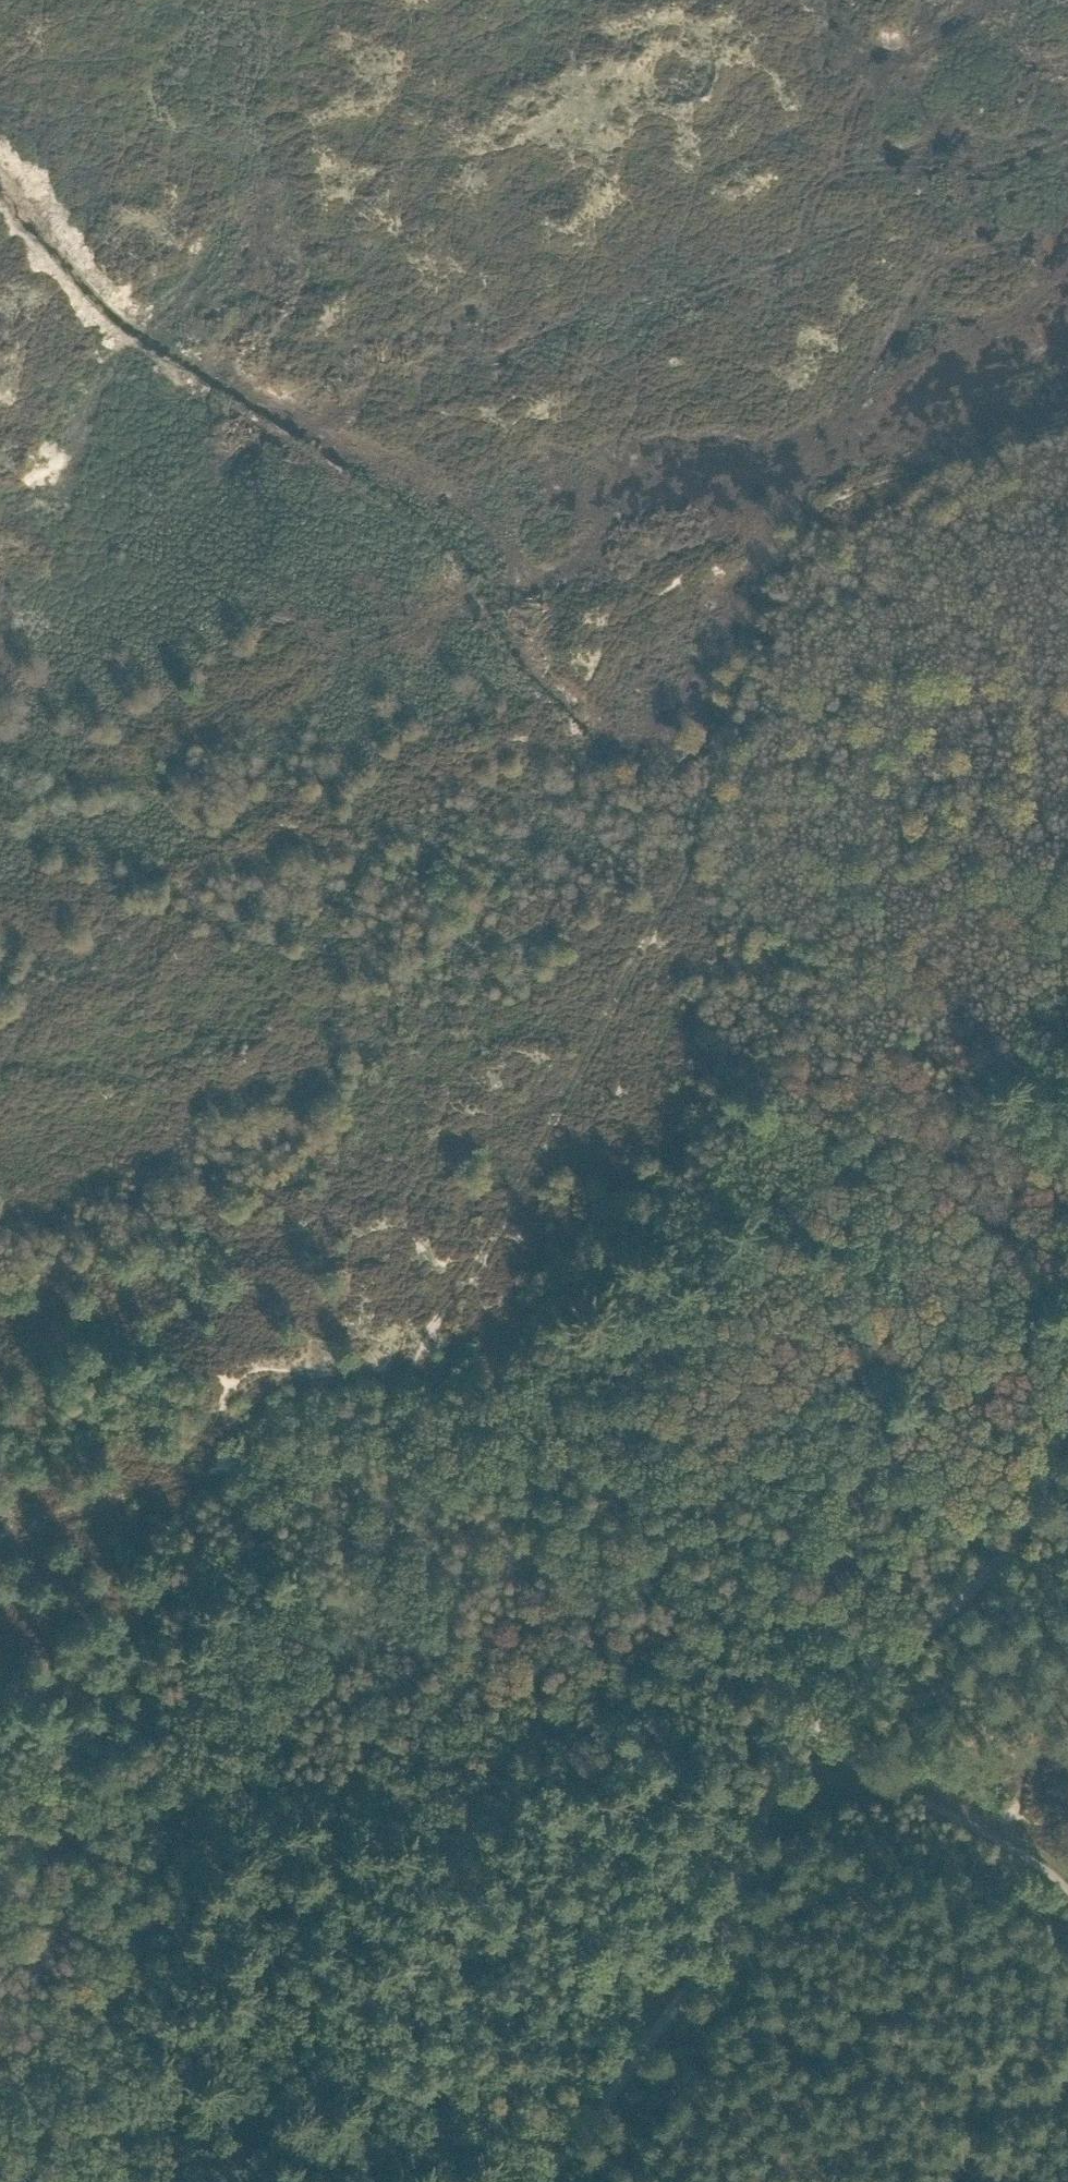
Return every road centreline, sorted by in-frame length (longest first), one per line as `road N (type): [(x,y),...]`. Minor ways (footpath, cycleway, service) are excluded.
road 1 (track): [(1067,2084),(1006,2096),(980,2163),(957,2181)]

